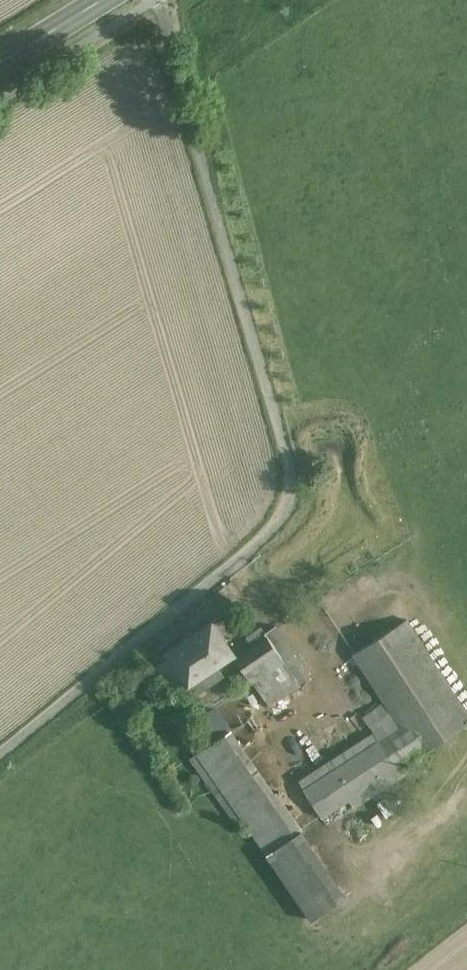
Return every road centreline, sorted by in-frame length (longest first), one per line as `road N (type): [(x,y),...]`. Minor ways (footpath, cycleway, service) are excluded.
road 1 (residential): [(166,0),(285,468),(284,522),(0,755)]

